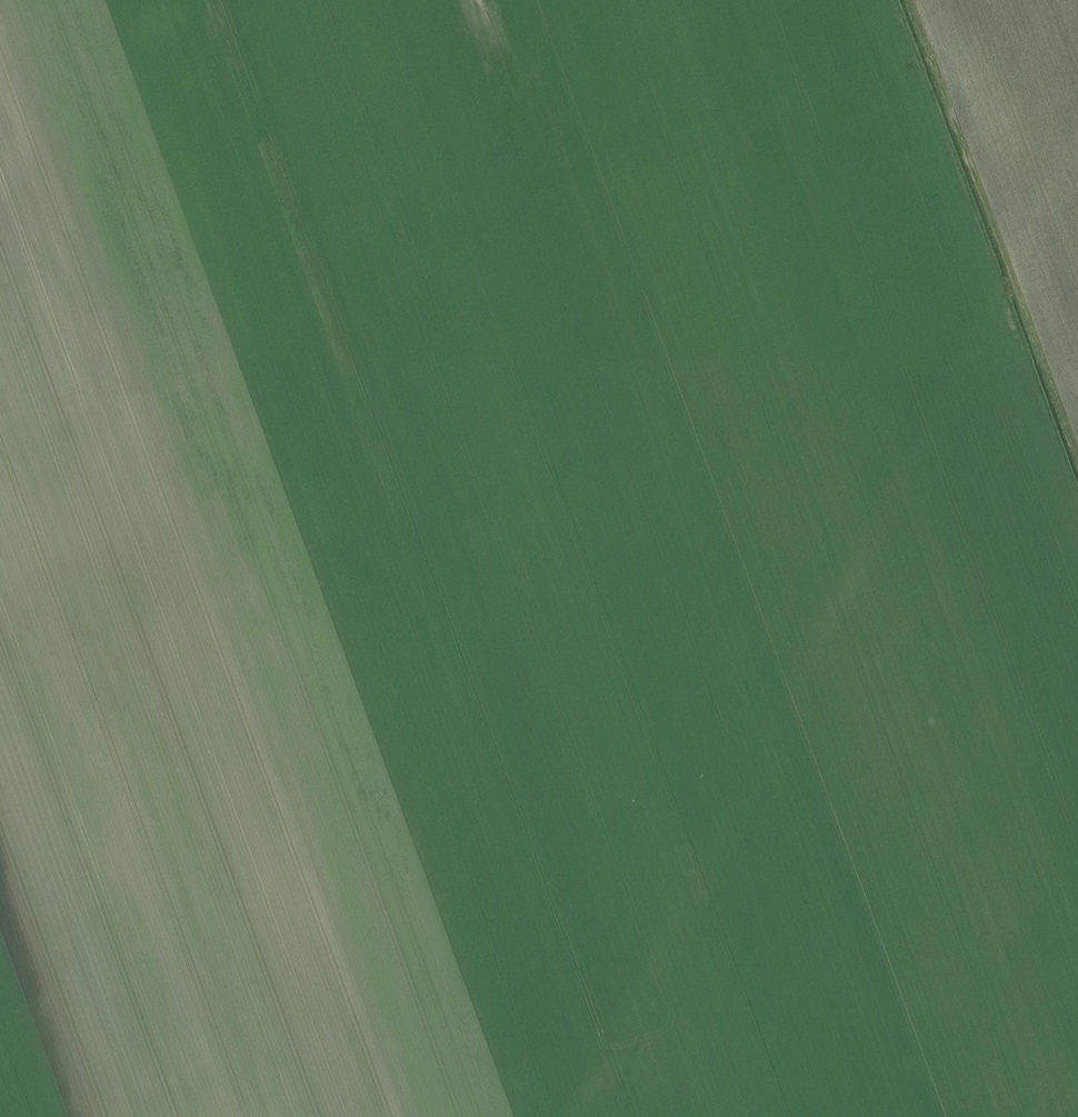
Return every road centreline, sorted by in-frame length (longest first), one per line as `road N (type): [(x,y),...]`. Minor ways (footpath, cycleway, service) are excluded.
road 1 (track): [(1077,464),(909,0)]

